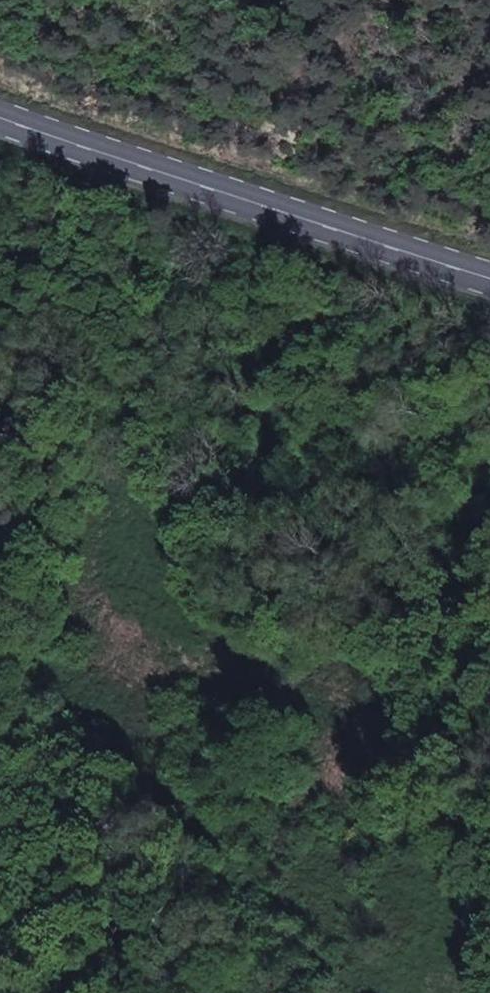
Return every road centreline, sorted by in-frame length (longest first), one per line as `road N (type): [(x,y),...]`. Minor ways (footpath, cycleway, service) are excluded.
road 1 (secondary): [(489,275),(0,116)]

